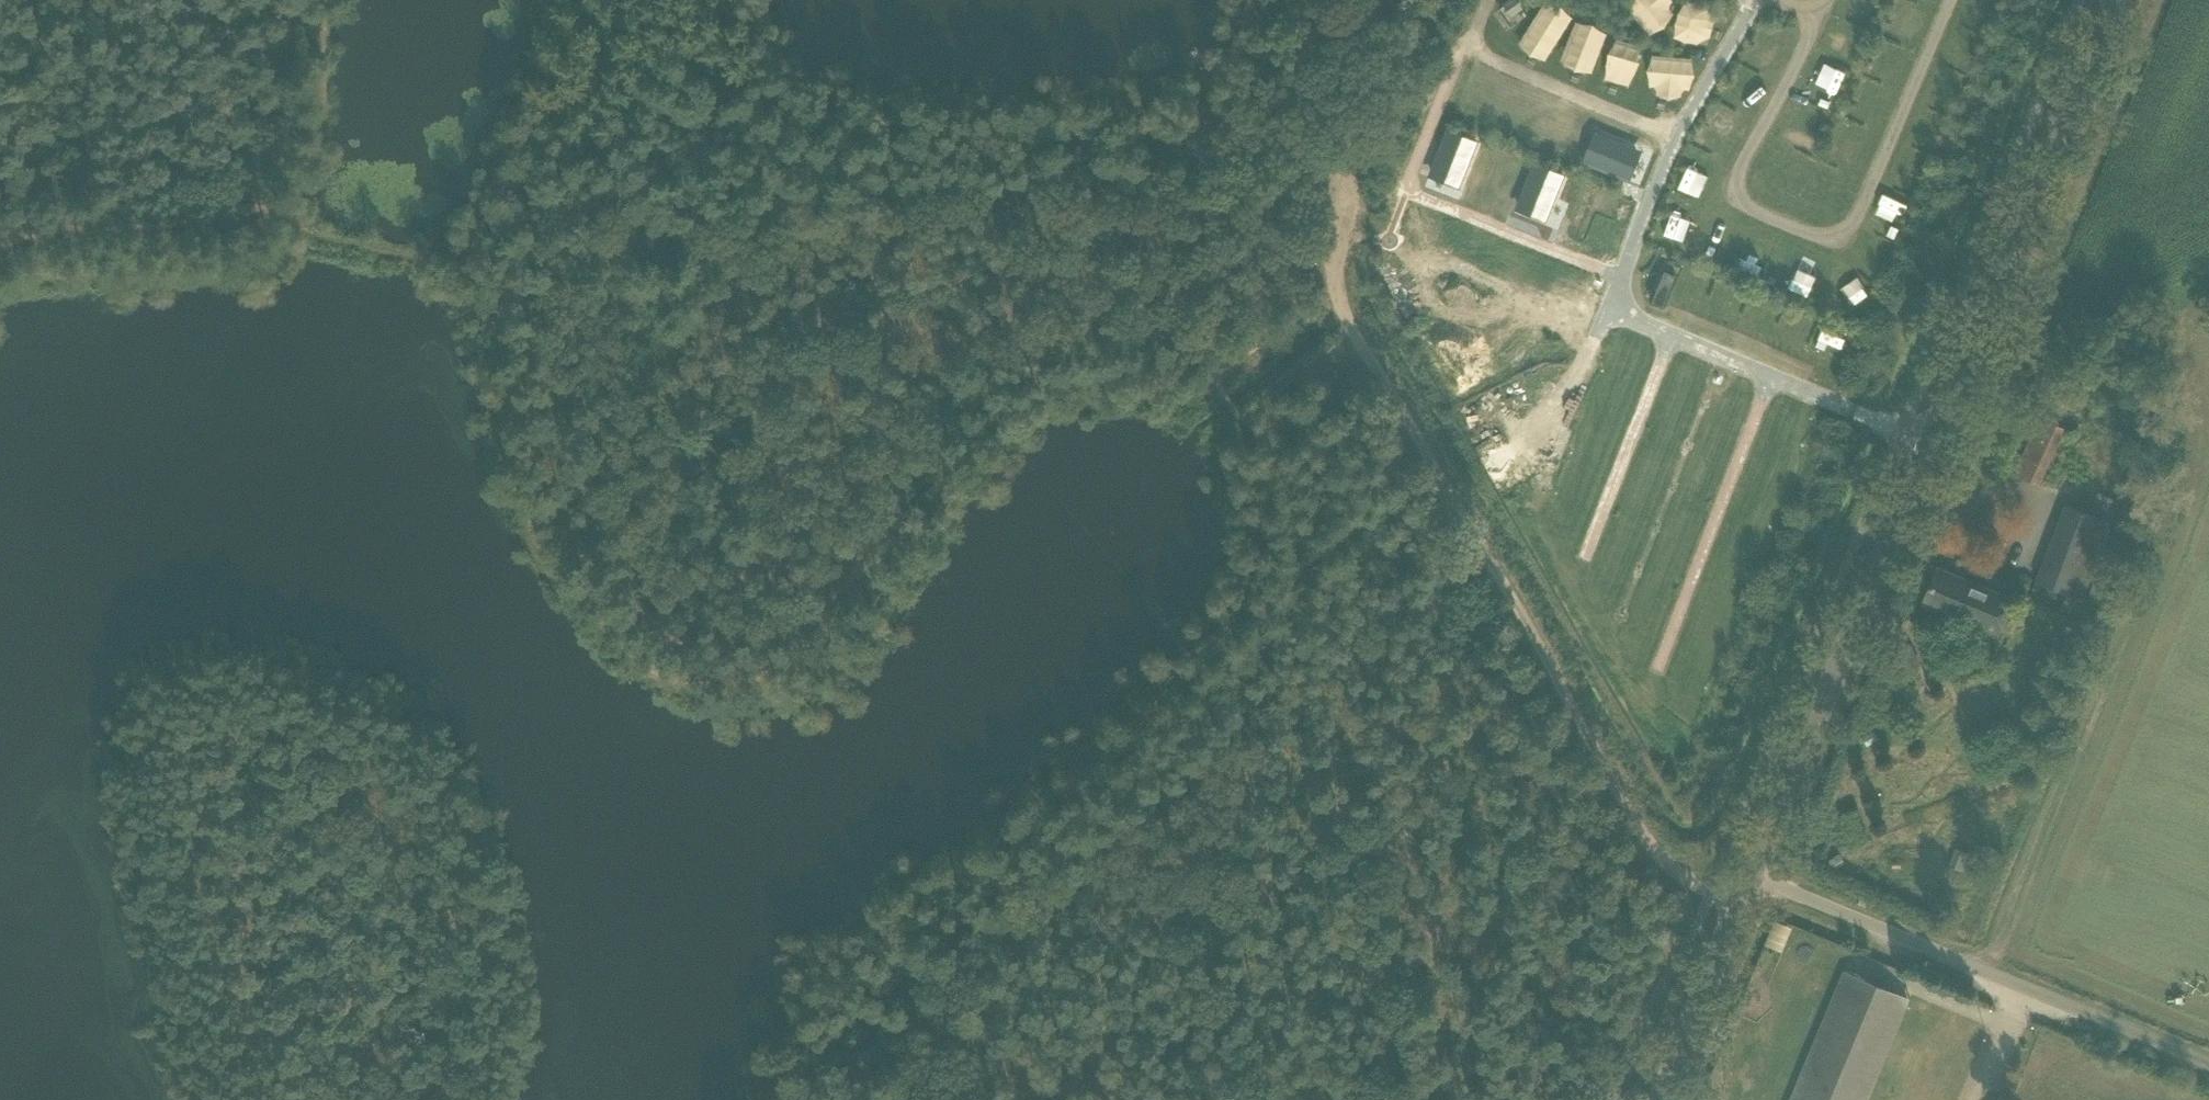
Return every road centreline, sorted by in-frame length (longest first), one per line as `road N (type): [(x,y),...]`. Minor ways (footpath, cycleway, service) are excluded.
road 1 (tertiary): [(1753,876),(2112,0)]
road 2 (track): [(1342,228),(1334,277),(1355,334),(1596,748),(1664,856),(1742,902)]
road 3 (unclassified): [(2208,1065),(1753,876)]
road 4 (tertiary): [(1662,1099),(1753,876)]

